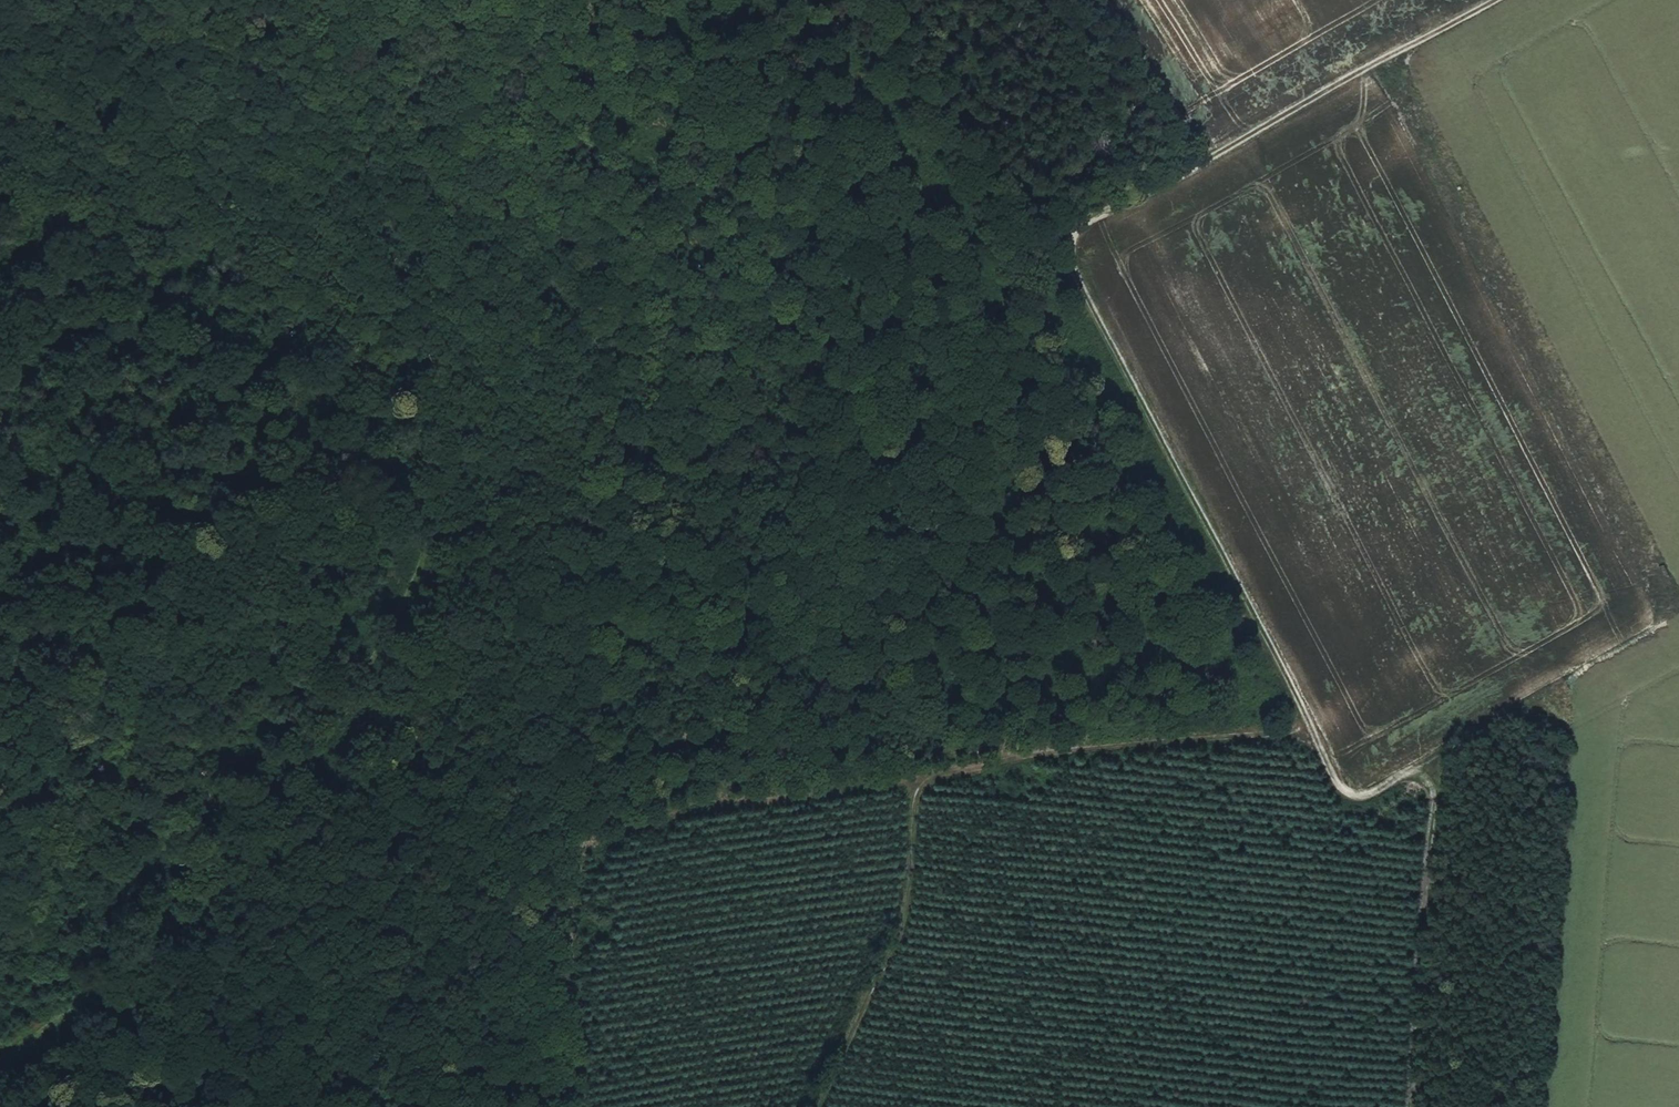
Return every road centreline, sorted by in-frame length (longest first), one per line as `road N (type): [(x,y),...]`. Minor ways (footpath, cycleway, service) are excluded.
road 1 (track): [(809,1106),(895,933),(913,778),(1072,746),(1301,727),(1072,233),(1478,0)]
road 2 (track): [(270,293),(370,427),(418,534),(400,647),(338,774),(0,1036)]
road 3 (track): [(0,124),(30,120),(146,153),(236,219),(270,293),(254,388),(224,467),(178,546),(126,600),(89,677),(61,702),(0,702)]
road 4 (track): [(562,0),(567,857)]
road 5 (track): [(570,1106),(567,857),(648,818),(913,778)]
road 6 (track): [(1413,1106),(1436,796),(1414,773),(1362,794),(1343,791),(1301,727)]
road 7 (track): [(1107,212),(1098,77),(1075,0)]

